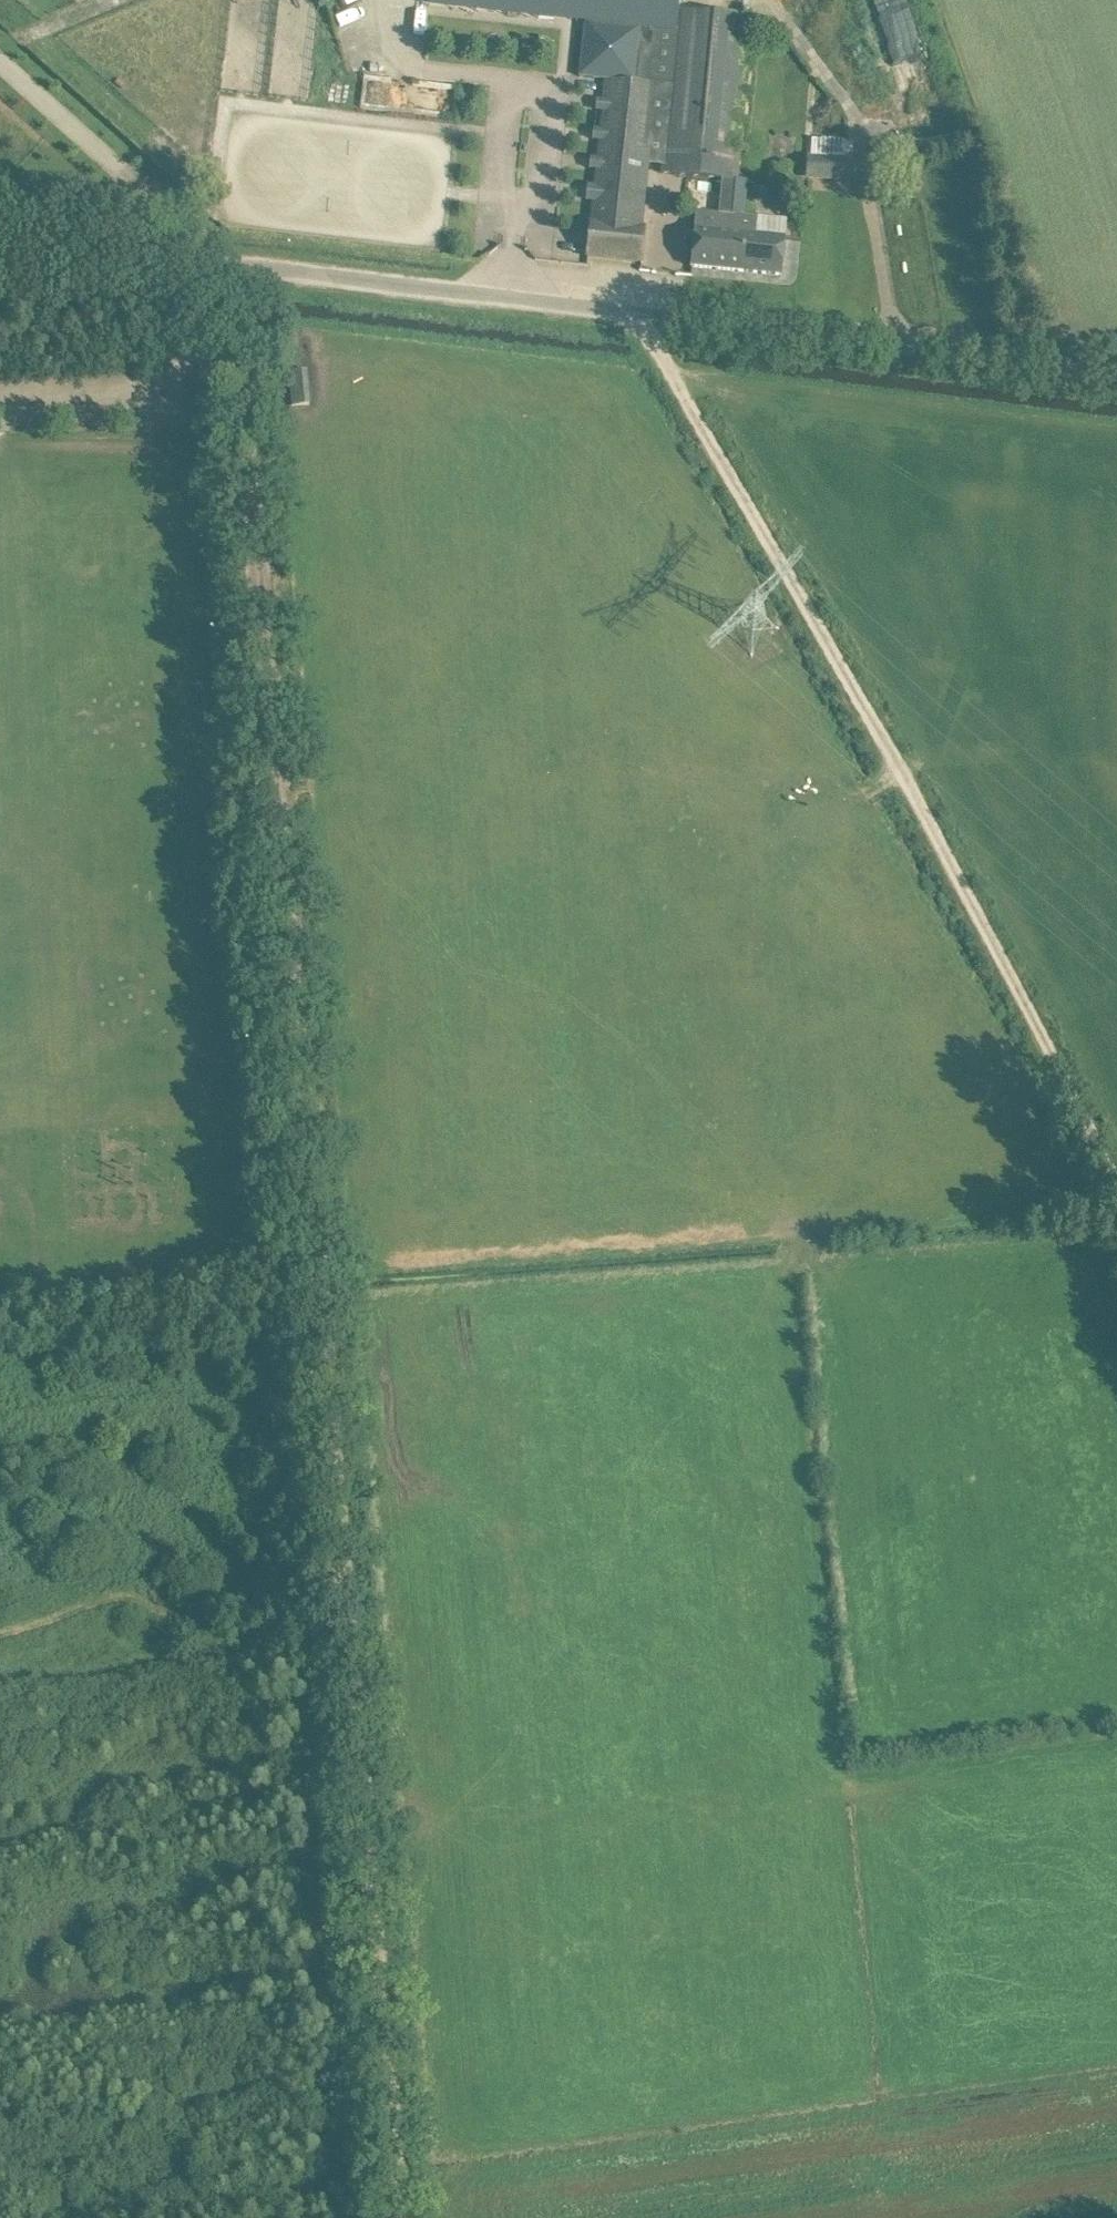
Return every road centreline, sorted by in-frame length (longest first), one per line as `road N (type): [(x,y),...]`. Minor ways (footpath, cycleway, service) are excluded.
road 1 (track): [(214,266),(400,2217)]
road 2 (unclassified): [(1116,374),(214,266),(0,268)]
road 3 (track): [(1116,1194),(1003,965),(641,315)]

